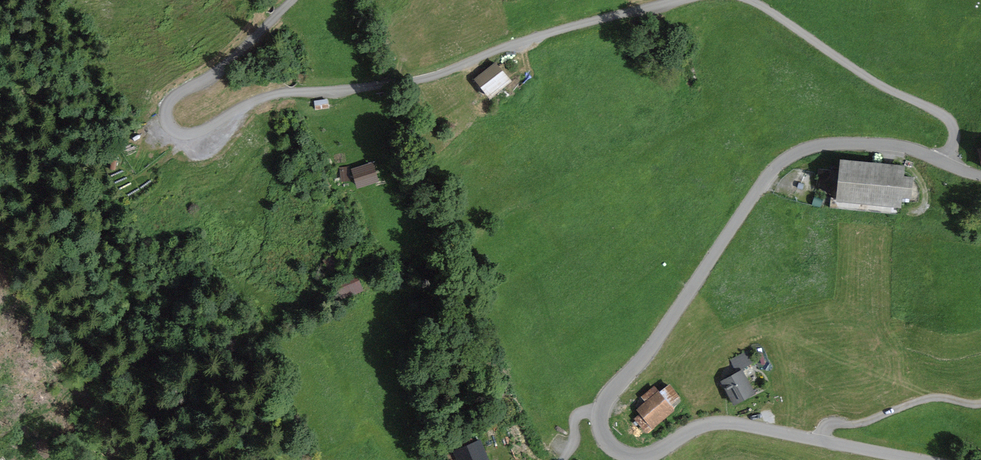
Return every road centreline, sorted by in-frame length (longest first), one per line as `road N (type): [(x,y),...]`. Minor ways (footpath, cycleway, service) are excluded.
road 1 (tertiary): [(927,459),(720,422),(638,457),(608,444),(601,409),(789,158),(835,144),(879,144),(946,163)]
road 2 (unclassified): [(683,0),(555,30),(413,81),(271,95),(207,130),(172,128),(165,113),(174,96),(221,69),(295,0)]
road 3 (unclassified): [(946,163),(956,135),(947,117),(886,88),(751,0)]
road 4 (track): [(822,444),(841,426),(939,397),(980,405)]

